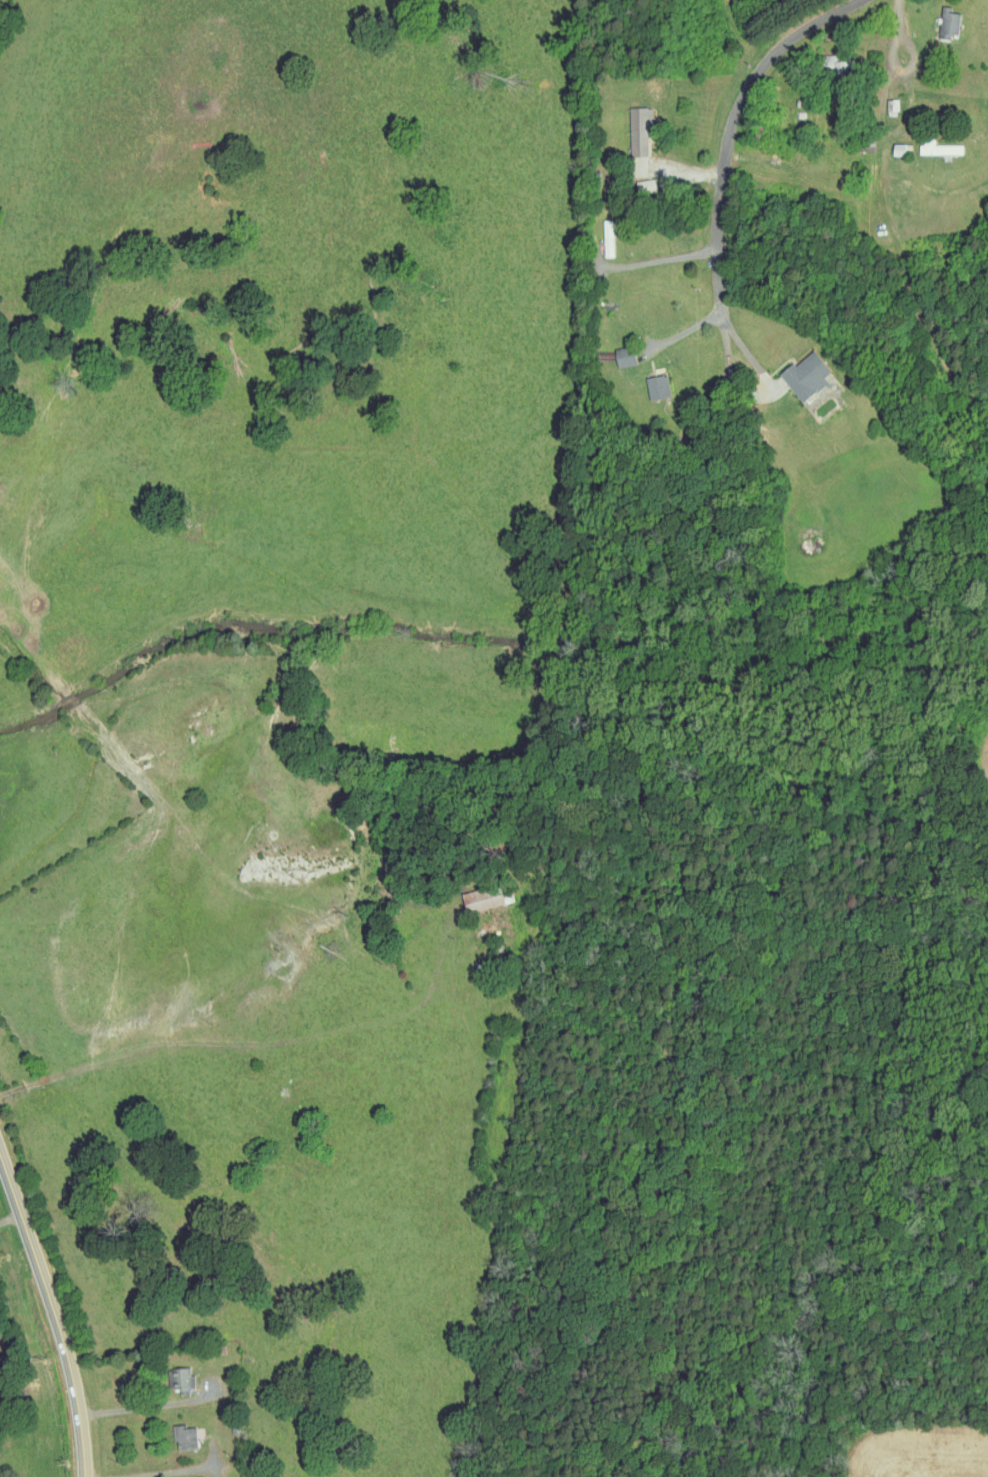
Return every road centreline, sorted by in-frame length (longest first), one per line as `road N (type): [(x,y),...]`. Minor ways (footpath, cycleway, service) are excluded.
road 1 (residential): [(728,390),(716,243),(737,114),(788,42),(862,0)]
road 2 (residential): [(86,1476),(72,1373),(0,1147)]

